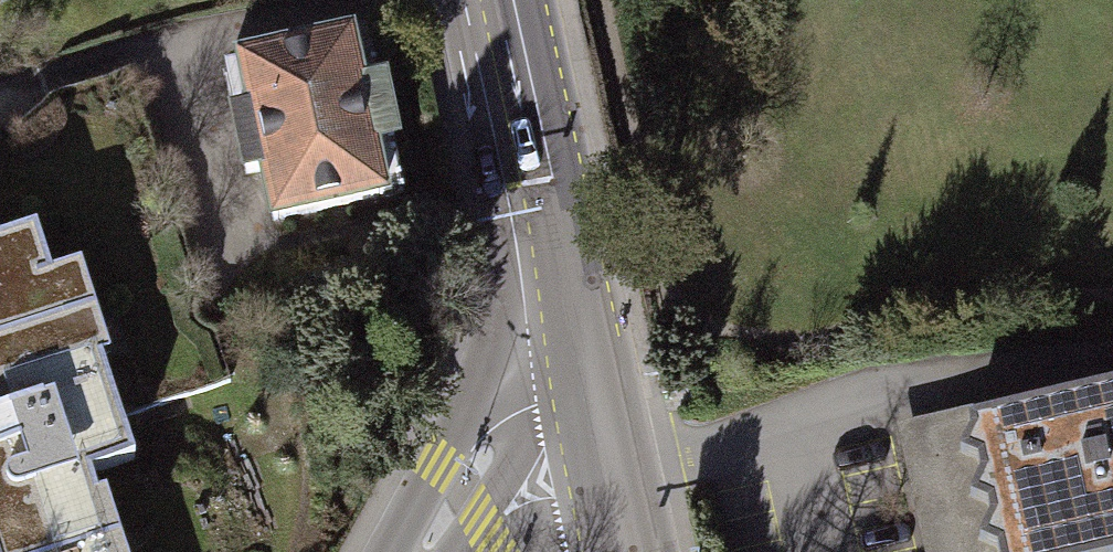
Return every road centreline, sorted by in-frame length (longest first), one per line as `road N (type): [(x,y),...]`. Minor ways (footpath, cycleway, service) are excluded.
road 1 (primary): [(514,0),(592,390)]
road 2 (secondary): [(425,551),(499,446),(592,390)]
road 3 (primary): [(592,390),(627,551)]

